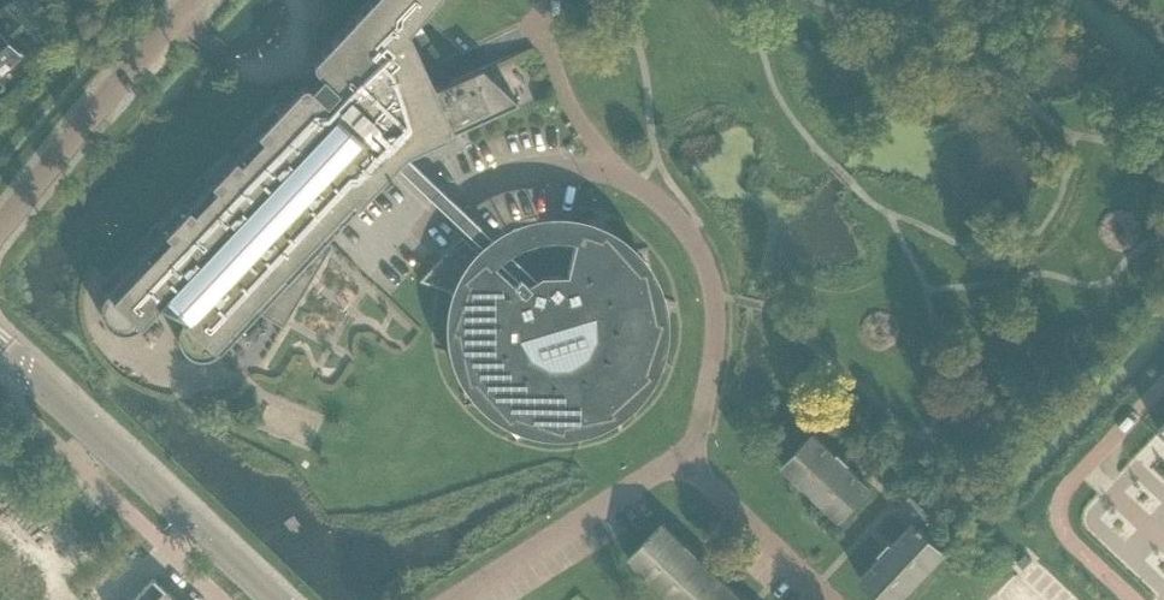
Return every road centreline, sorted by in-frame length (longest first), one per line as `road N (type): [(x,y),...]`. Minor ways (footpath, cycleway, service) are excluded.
road 1 (residential): [(680,461),(700,425),(715,286),(691,236),(654,195),(606,170),(533,168),(469,188),(398,247)]
road 2 (tertiary): [(276,599),(0,349)]
road 3 (unclassified): [(0,232),(67,136),(194,0)]
road 4 (residential): [(1133,599),(1064,532),(1059,502),(1163,385)]
road 5 (residential): [(460,599),(680,461)]
road 6 (residential): [(825,599),(680,461)]

